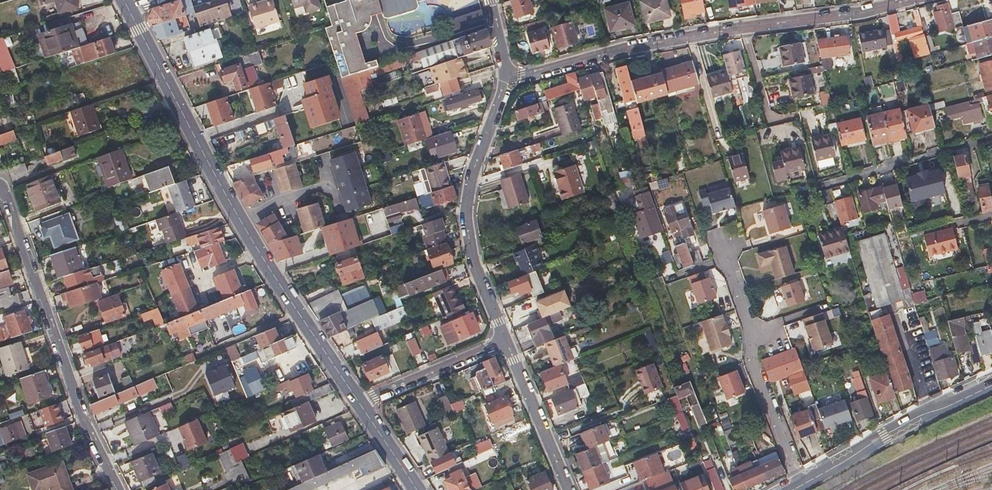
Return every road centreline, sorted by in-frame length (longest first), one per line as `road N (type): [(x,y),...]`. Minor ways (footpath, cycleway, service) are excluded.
road 1 (tertiary): [(360,403),(241,222),(128,9)]
road 2 (residential): [(914,0),(636,45),(504,79)]
road 3 (residential): [(117,489),(0,188)]
road 4 (residential): [(506,341),(468,229),(469,195),(504,79)]
road 5 (residential): [(799,487),(752,361),(721,239)]
road 6 (secondary): [(799,487),(991,384)]
road 7 (residential): [(506,341),(570,489)]
road 8 (residential): [(360,403),(506,341)]

